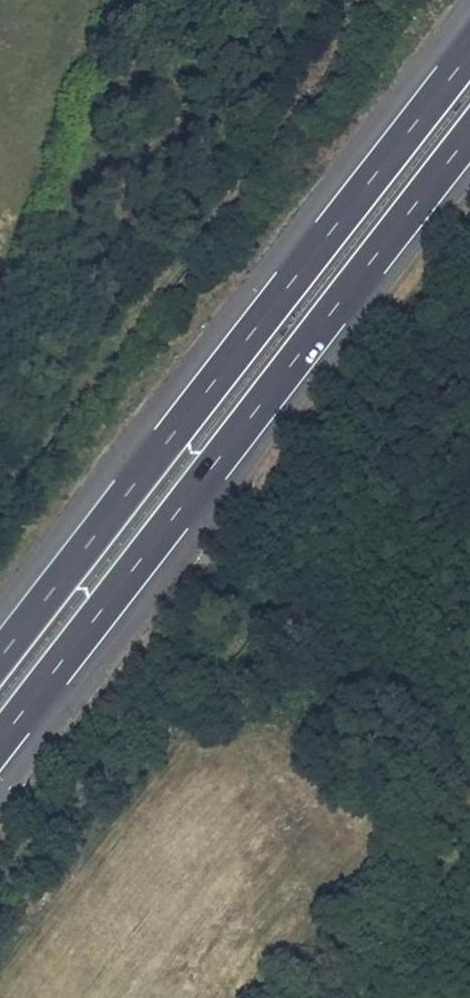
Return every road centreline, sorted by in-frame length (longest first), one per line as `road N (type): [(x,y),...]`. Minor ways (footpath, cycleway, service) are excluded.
road 1 (motorway): [(469,51),(0,659)]
road 2 (motorway): [(0,740),(469,133)]

